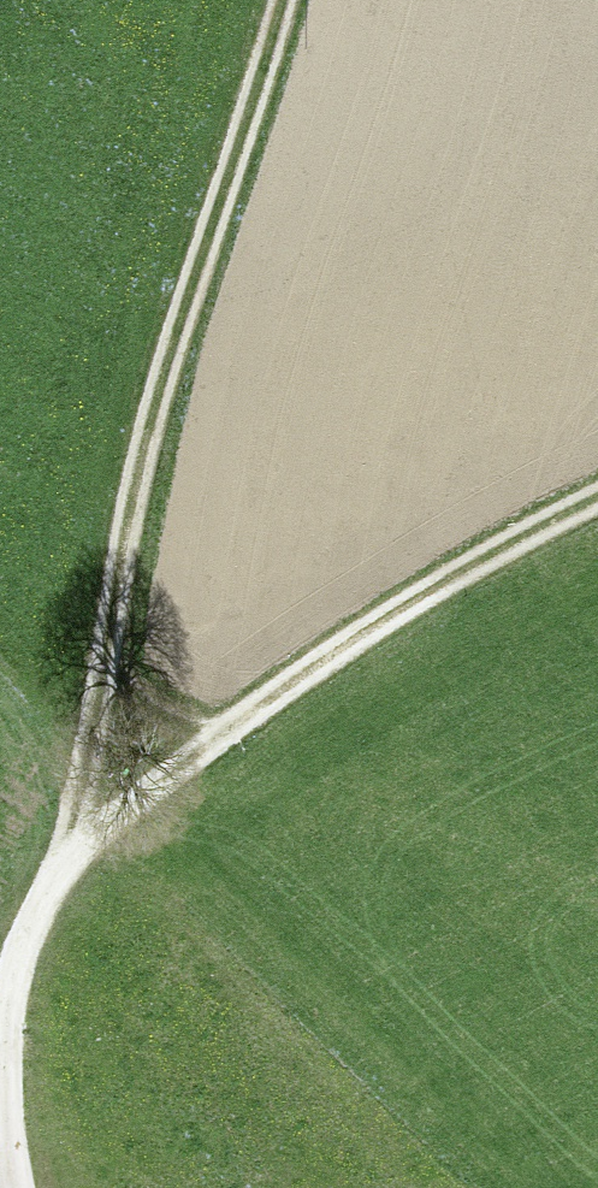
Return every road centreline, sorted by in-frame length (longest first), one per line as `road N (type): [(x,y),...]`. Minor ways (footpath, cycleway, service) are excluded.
road 1 (track): [(70,862),(125,553),(170,362),(290,0)]
road 2 (track): [(597,503),(372,630),(148,784),(70,862)]
road 3 (track): [(21,1187),(11,1125),(15,1002),(70,862)]

